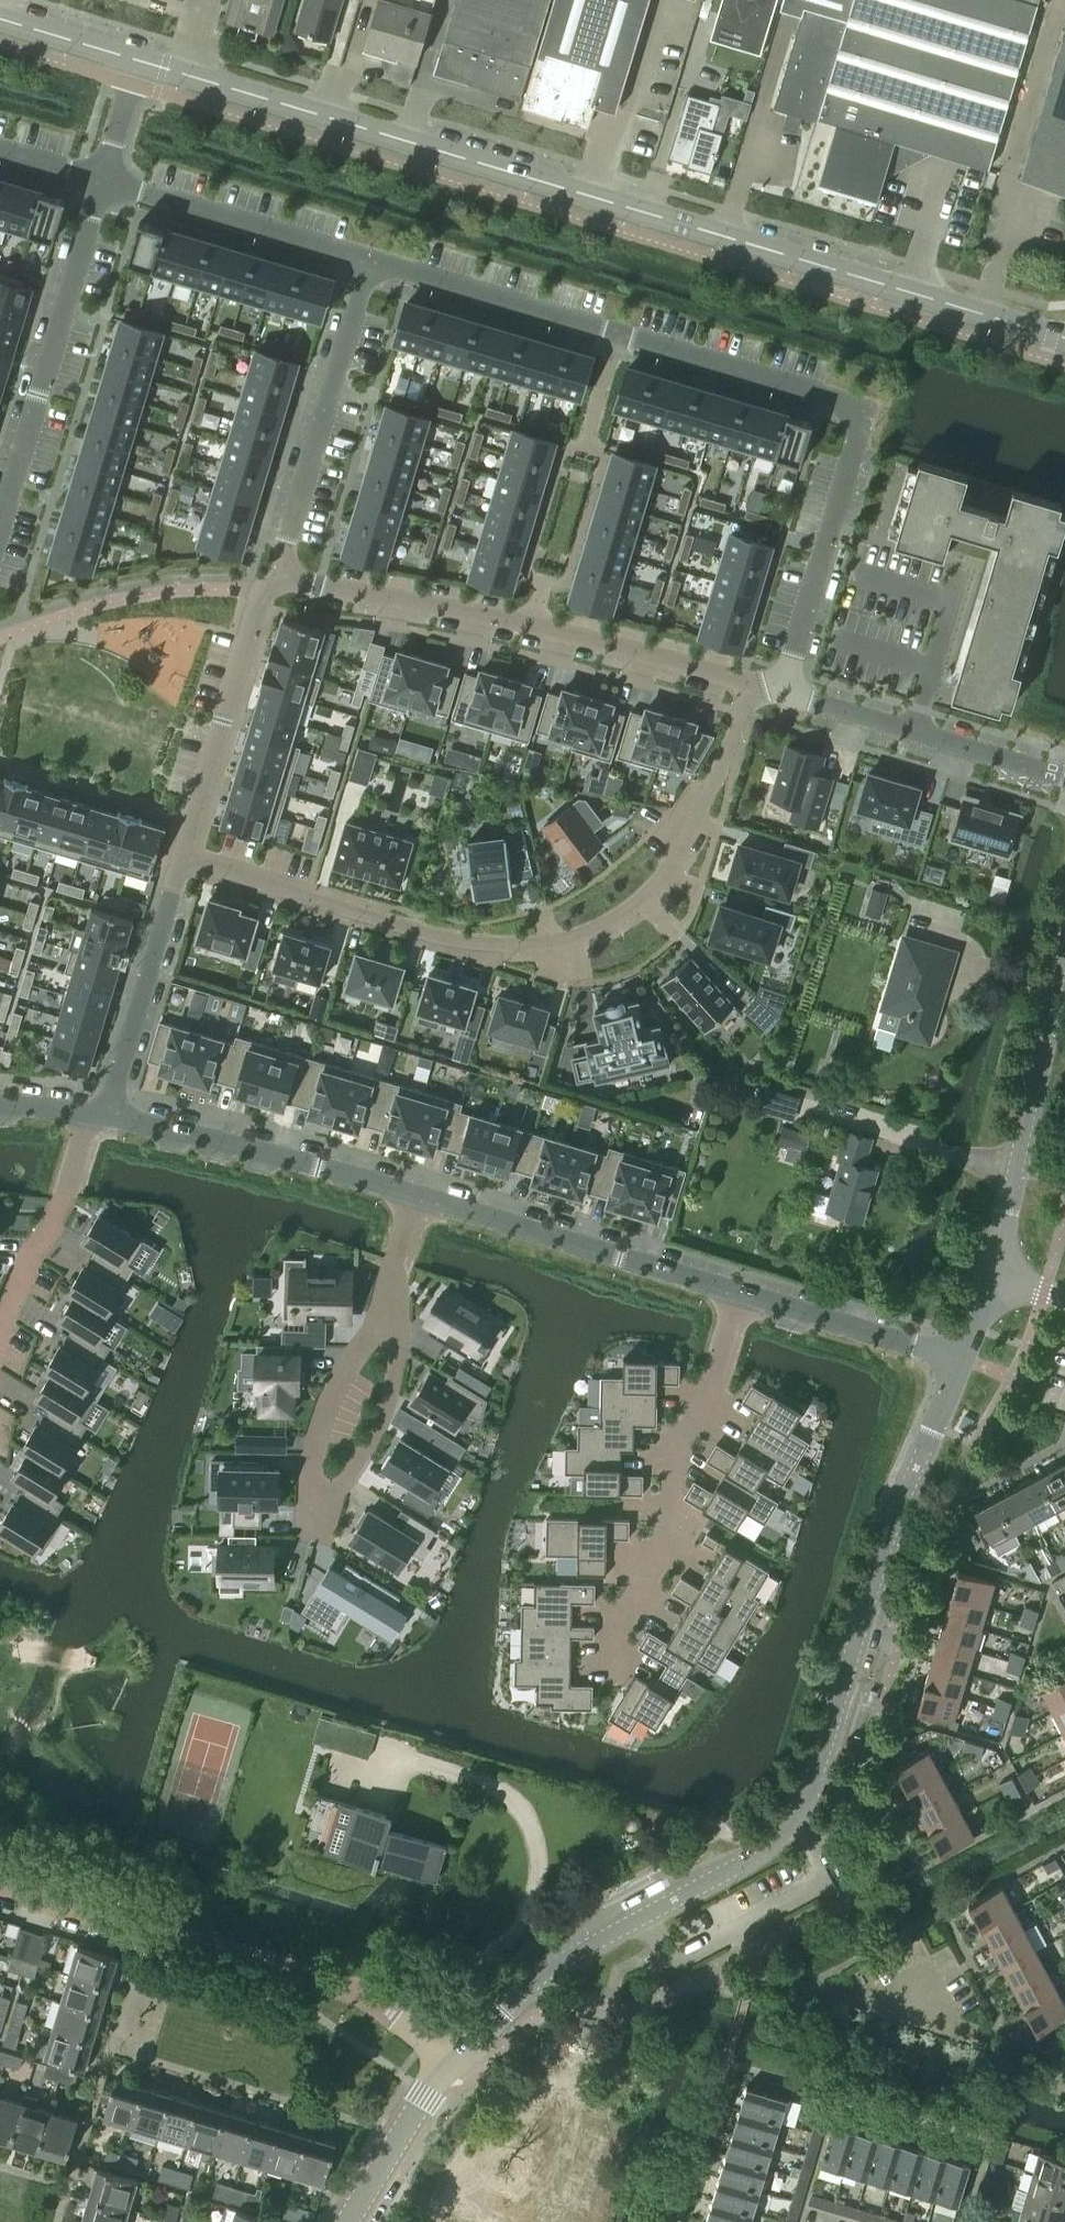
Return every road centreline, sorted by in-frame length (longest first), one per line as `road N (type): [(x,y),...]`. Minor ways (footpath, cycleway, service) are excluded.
road 1 (tertiary): [(1064,338),(138,60)]
road 2 (tertiary): [(514,1996),(598,1940),(749,1860),(789,1816),(819,1765),(891,1521),(962,1357)]
road 3 (residential): [(369,262),(865,409),(784,692)]
road 4 (residential): [(182,857),(484,942),(540,942),(588,930),(633,905),(665,874),(698,817),(751,683)]
road 5 (residential): [(751,683),(424,596),(291,582),(264,591)]
road 6 (residential): [(446,2062),(359,1993),(0,1886)]
road 7 (residential): [(615,1676),(738,1294)]
road 8 (residential): [(415,1195),(308,1537)]
road 9 (residential): [(0,521),(103,179)]
road 10 (residential): [(264,591),(283,570),(369,262)]
road 11 (residential): [(738,1294),(415,1195)]
road 12 (tertiary): [(993,1269),(1064,946)]
road 13 (residential): [(415,1195),(99,1113)]
road 14 (residential): [(1064,777),(784,692)]
road 15 (residential): [(103,179),(369,262)]
road 16 (residential): [(182,857),(264,591)]
road 17 (residential): [(99,1113),(118,1081),(182,857)]
road 18 (residential): [(0,1328),(99,1113)]
road 19 (residential): [(962,1357),(738,1294)]
road 20 (tertiary): [(446,2062),(344,2221)]
road 21 (tertiary): [(138,60),(0,18)]
road 22 (residential): [(103,179),(138,60)]

